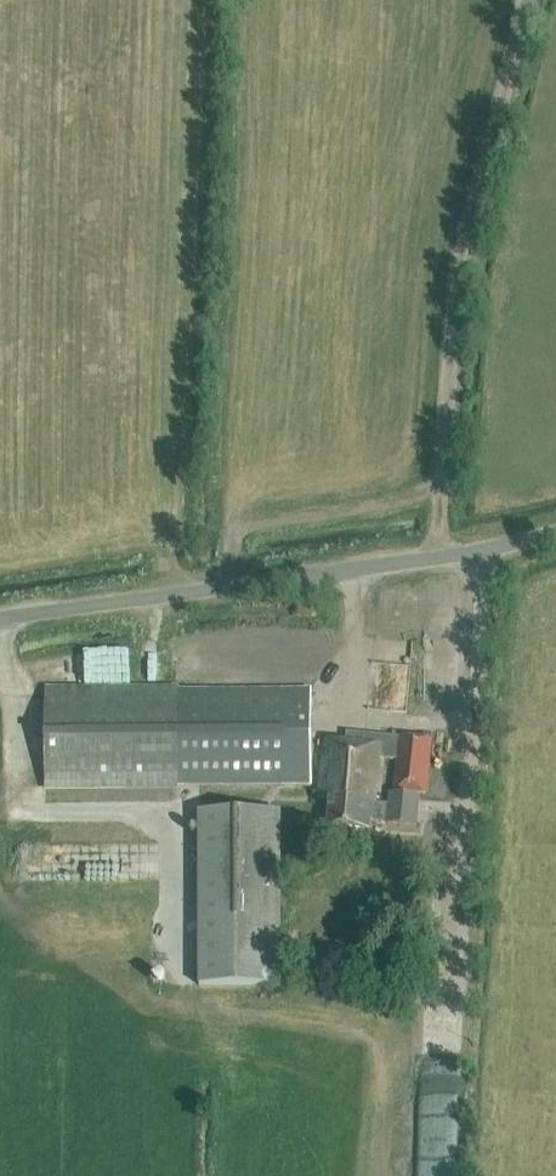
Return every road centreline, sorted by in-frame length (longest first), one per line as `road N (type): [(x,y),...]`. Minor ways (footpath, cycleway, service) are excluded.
road 1 (track): [(438,558),(457,301),(528,0)]
road 2 (unclassified): [(0,619),(410,563),(555,533)]

